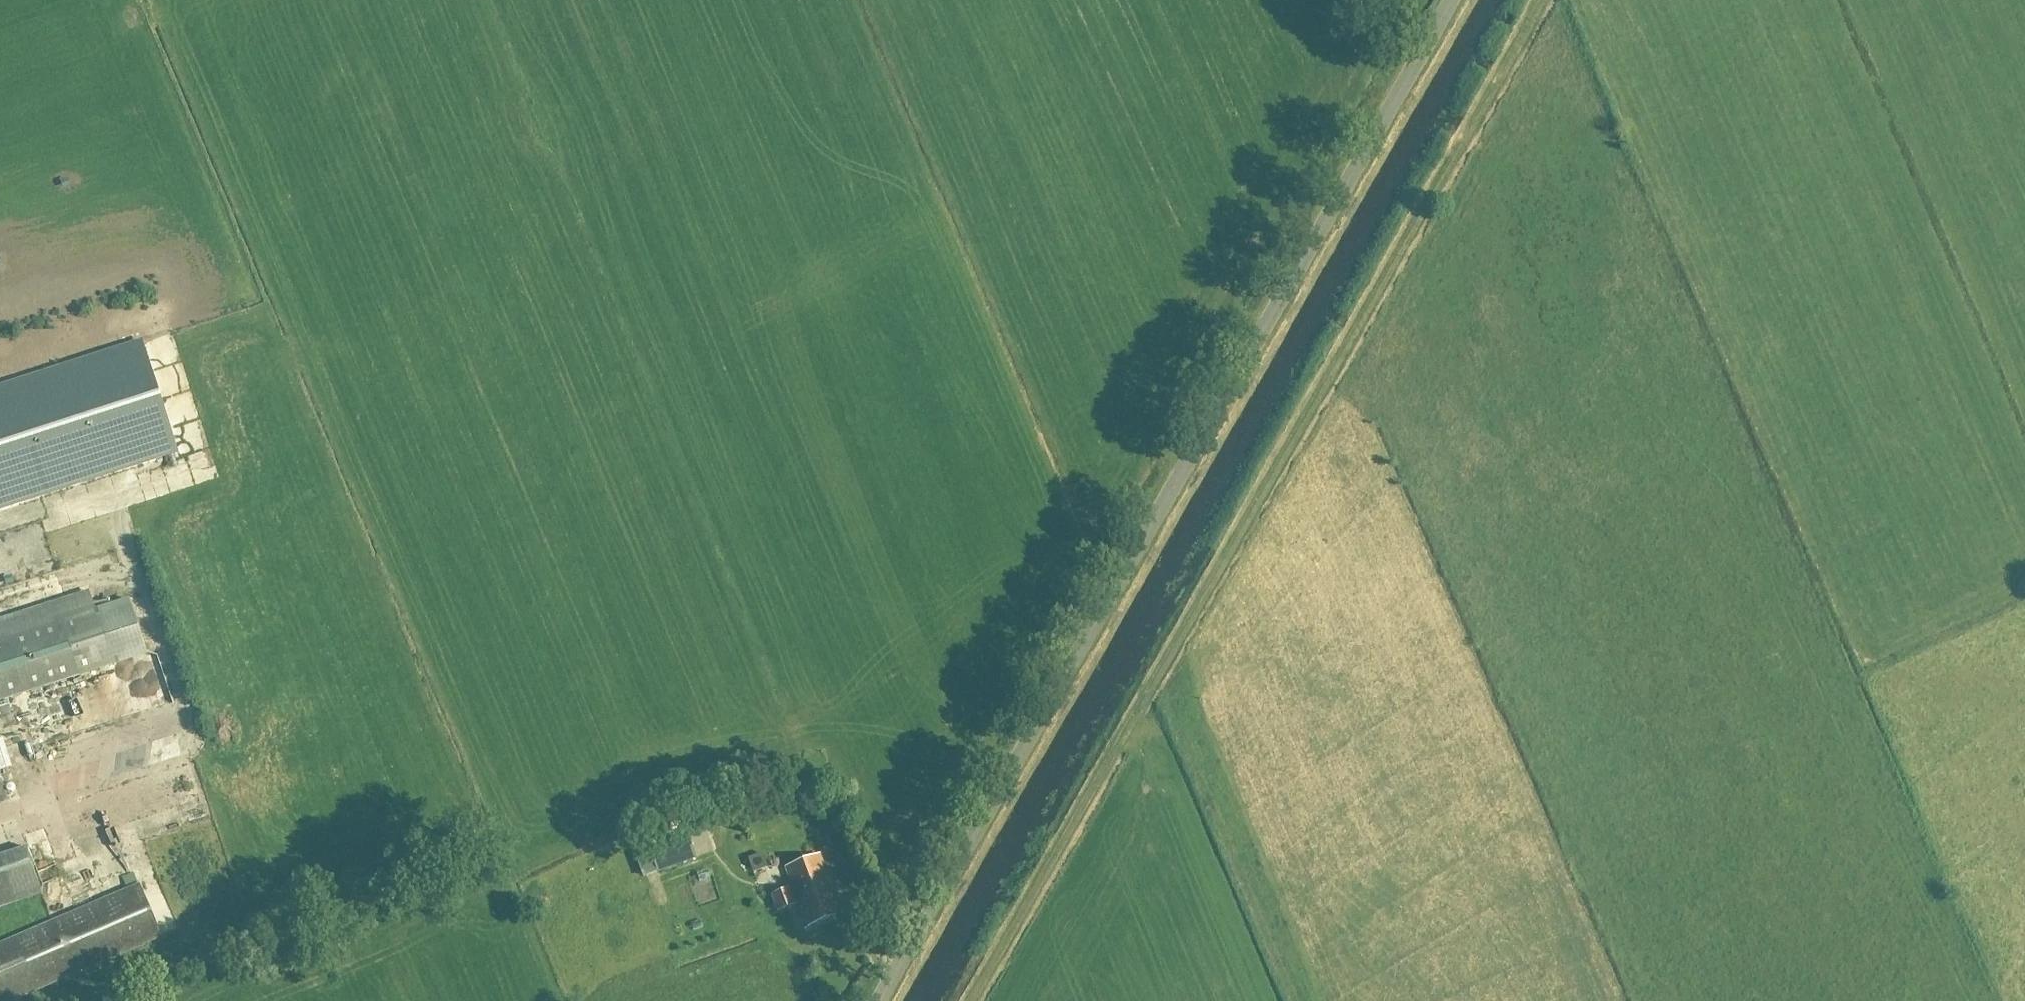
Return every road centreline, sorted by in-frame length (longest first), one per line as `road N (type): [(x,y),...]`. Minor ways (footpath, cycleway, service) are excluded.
road 1 (unclassified): [(882,1000),(1451,0)]
road 2 (track): [(968,1000),(1533,0)]

